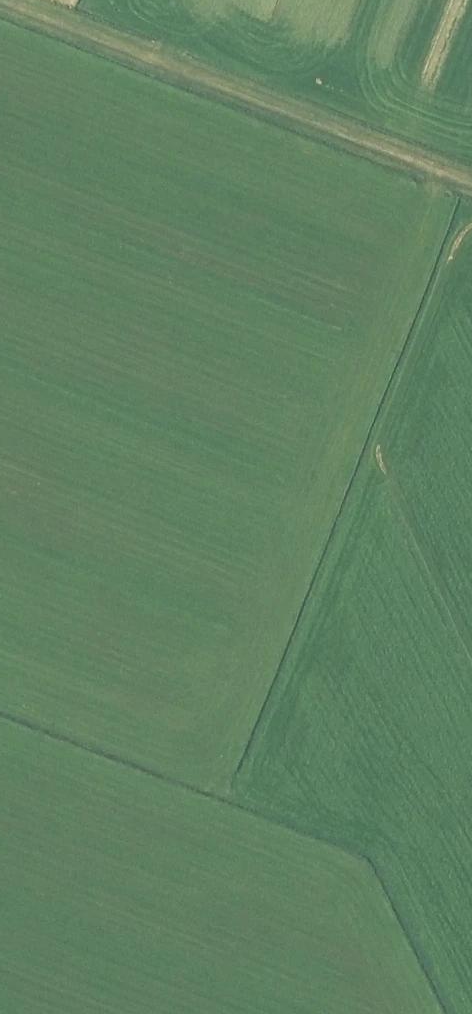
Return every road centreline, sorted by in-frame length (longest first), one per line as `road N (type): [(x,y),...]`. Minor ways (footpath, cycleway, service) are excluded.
road 1 (track): [(471,177),(14,0)]

